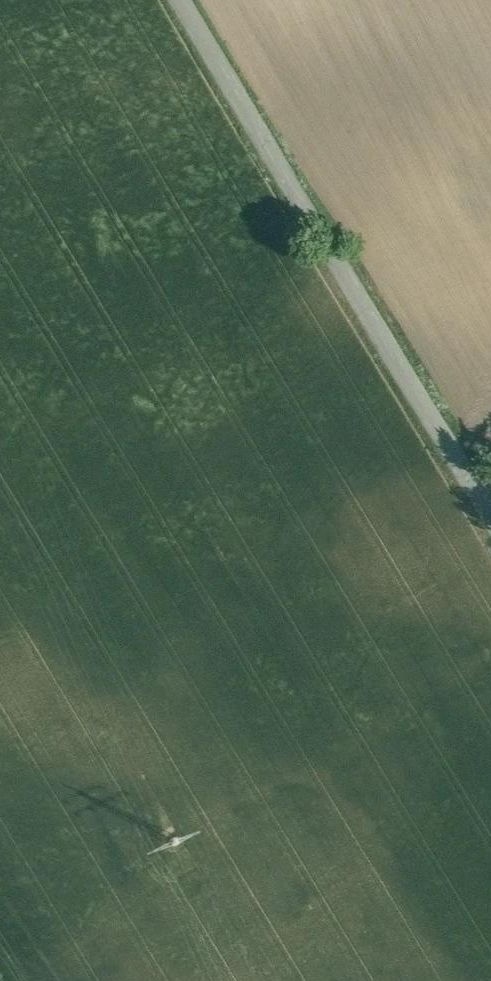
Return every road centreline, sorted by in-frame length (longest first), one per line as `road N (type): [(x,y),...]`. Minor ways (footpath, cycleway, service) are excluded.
road 1 (unclassified): [(186,0),(490,507)]

